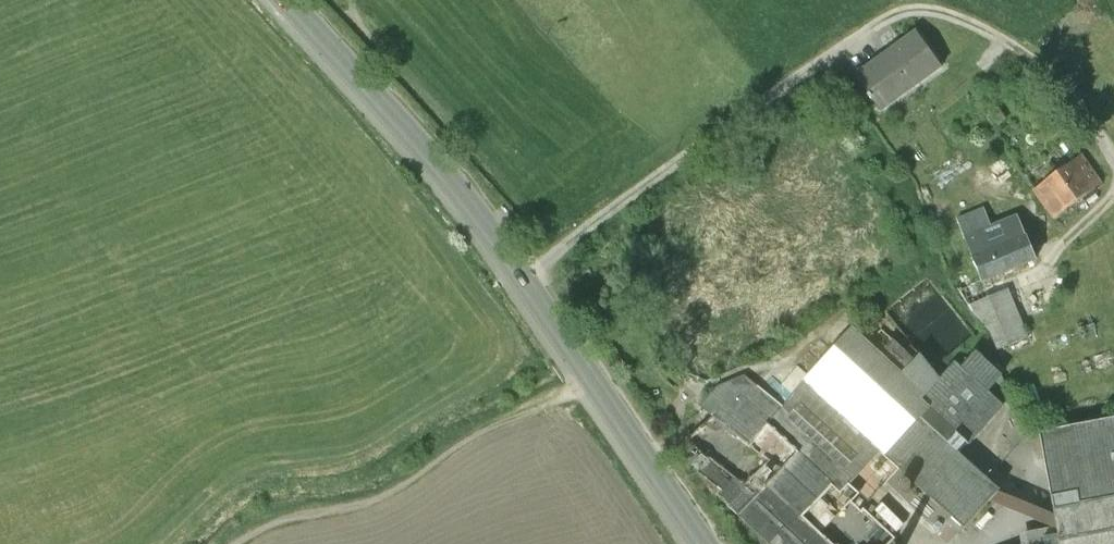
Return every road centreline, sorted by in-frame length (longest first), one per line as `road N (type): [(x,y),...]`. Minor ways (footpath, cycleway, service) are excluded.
road 1 (tertiary): [(288,0),(465,191),(705,543)]
road 2 (track): [(522,275),(906,12),(961,21),(1021,52)]
road 3 (track): [(599,390),(460,443),(413,484),(367,505),(300,513),(234,543)]
road 4 (track): [(1113,159),(1085,112),(1021,52)]
road 5 (track): [(1023,293),(1044,251),(1113,186)]

